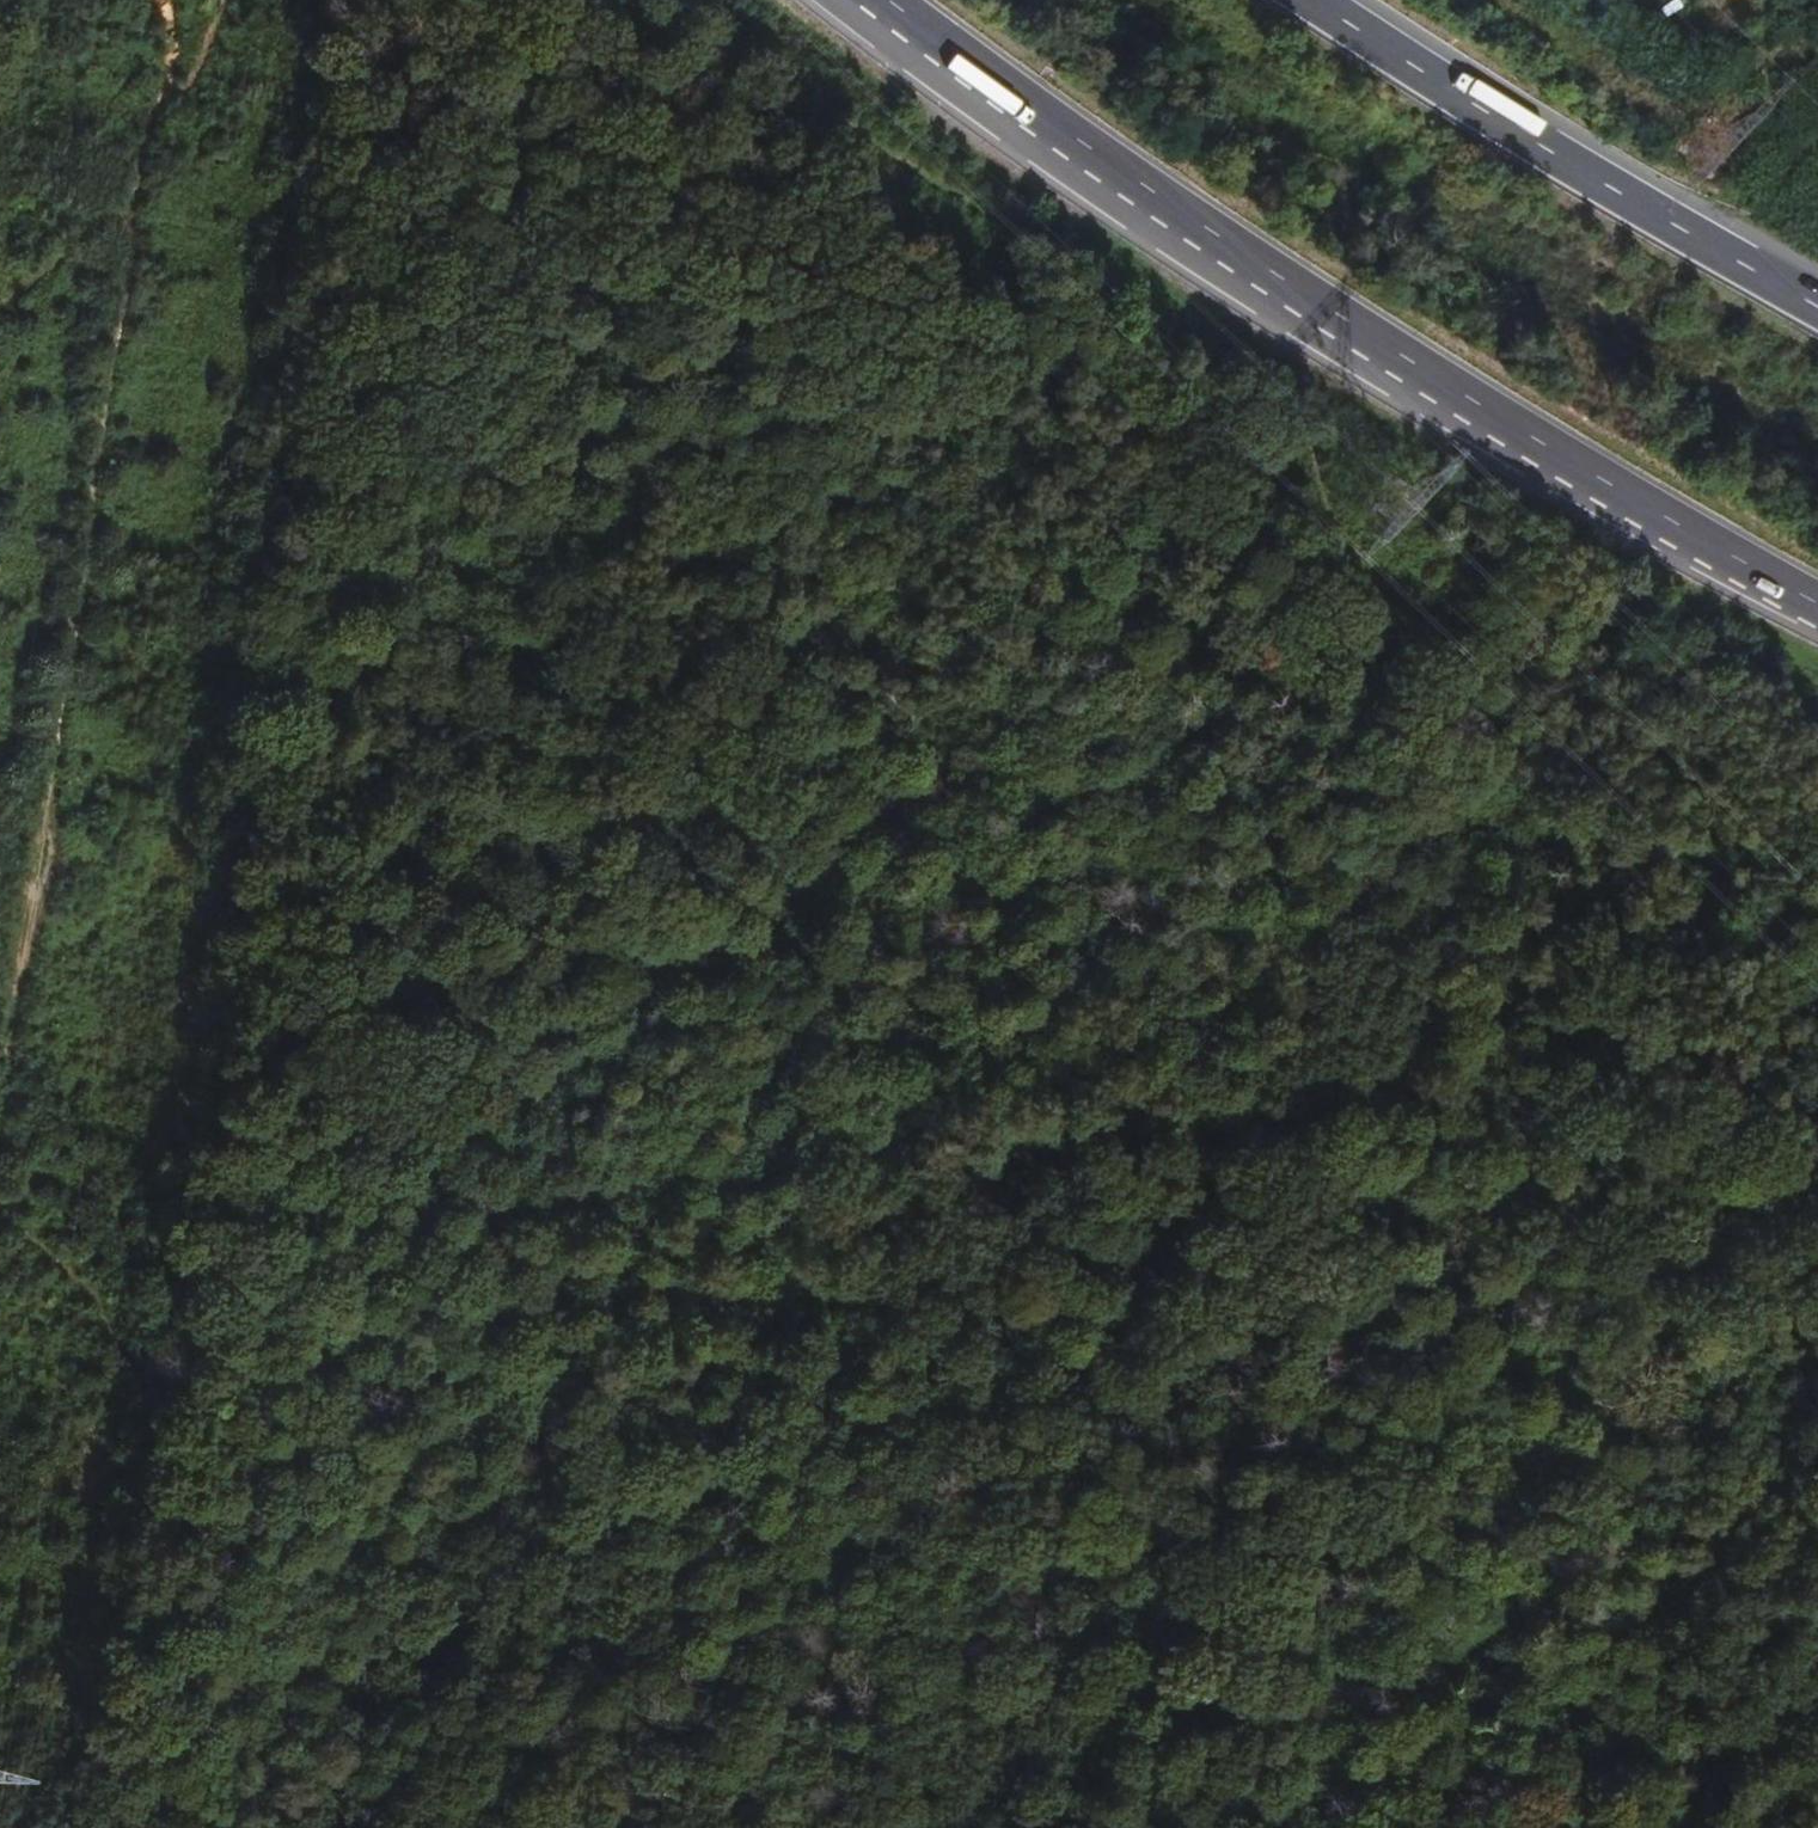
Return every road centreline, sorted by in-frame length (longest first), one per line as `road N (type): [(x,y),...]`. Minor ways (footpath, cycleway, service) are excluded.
road 1 (trunk): [(876,0),(1049,129),(1410,368),(1817,606)]
road 2 (trunk): [(1817,310),(1687,238),(1305,0)]

